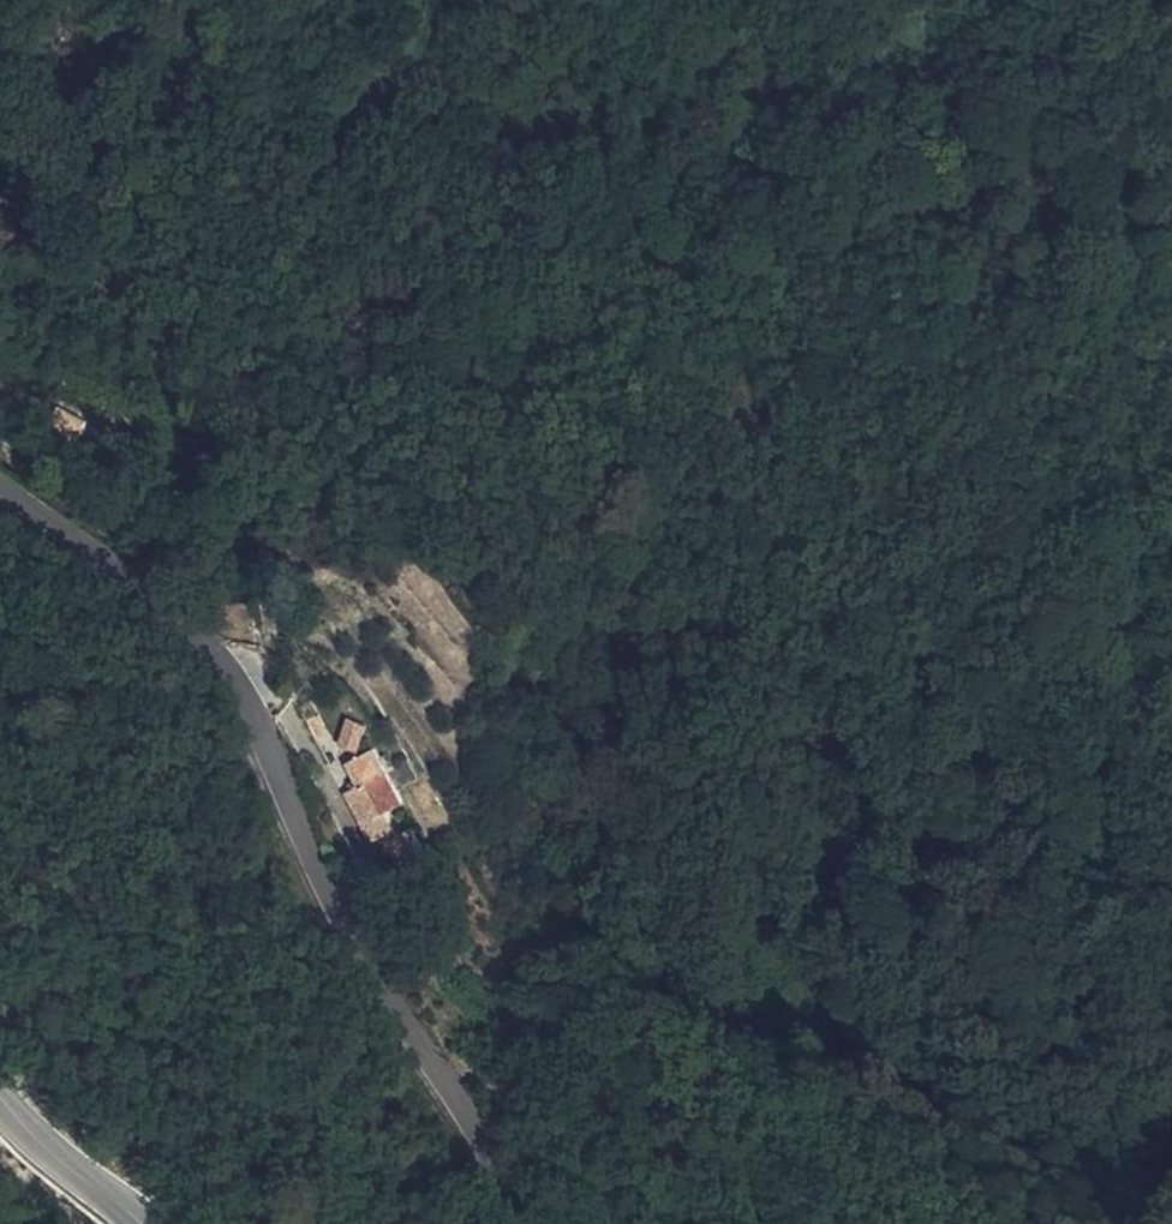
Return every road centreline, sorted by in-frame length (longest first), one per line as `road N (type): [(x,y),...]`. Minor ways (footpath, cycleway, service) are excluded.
road 1 (tertiary): [(0,495),(154,601),(208,655),(248,714),(341,925),(531,1223)]
road 2 (tertiary): [(150,1223),(0,1087)]

